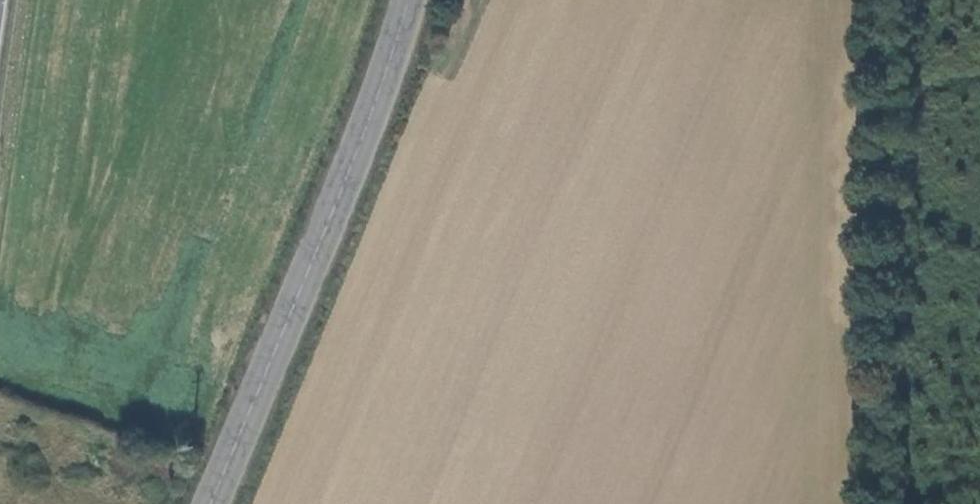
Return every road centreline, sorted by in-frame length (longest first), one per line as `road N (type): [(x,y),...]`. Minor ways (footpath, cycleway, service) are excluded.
road 1 (tertiary): [(209,503),(337,198),(407,0)]

